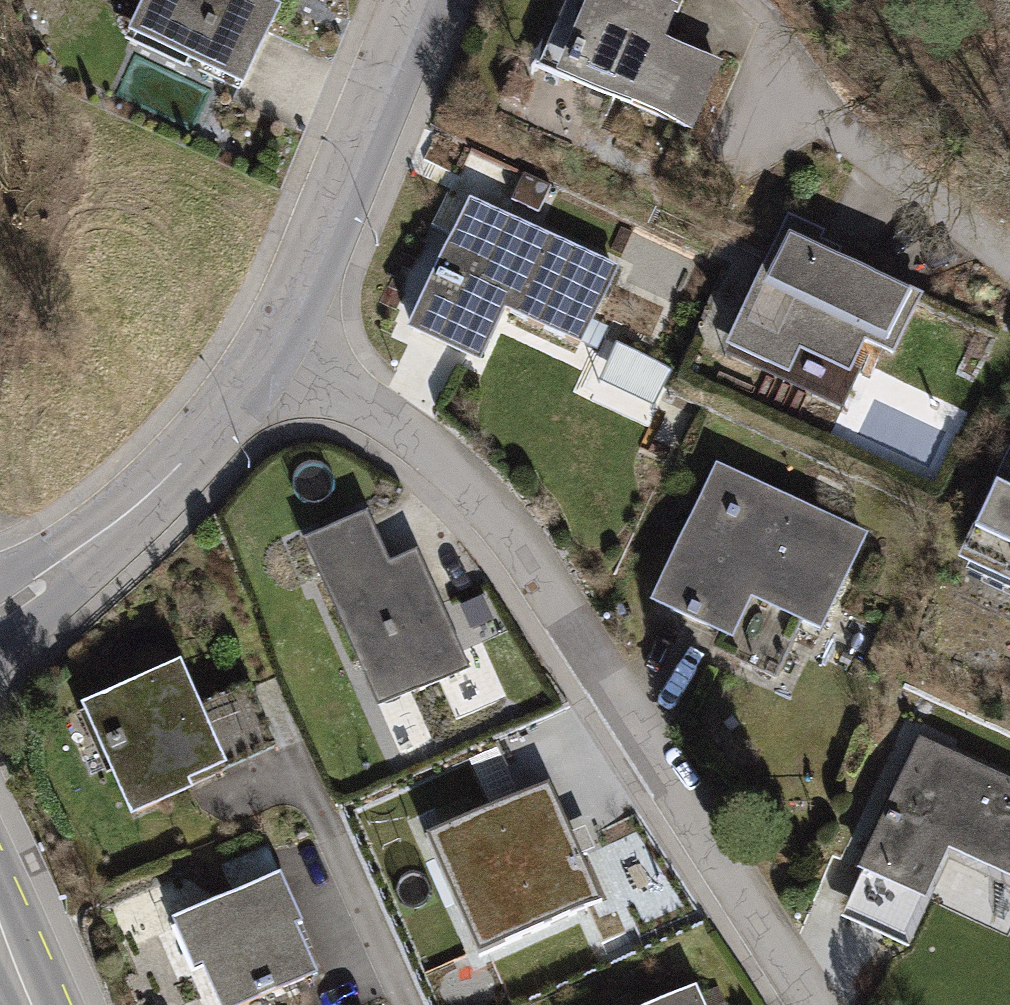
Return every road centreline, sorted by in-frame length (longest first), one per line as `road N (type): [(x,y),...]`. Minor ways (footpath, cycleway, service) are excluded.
road 1 (residential): [(284,346),(427,450),(488,507),(816,1004)]
road 2 (unclassified): [(0,617),(156,485),(284,346)]
road 3 (unclassified): [(284,346),(412,0)]
road 4 (residential): [(1009,265),(782,86)]

